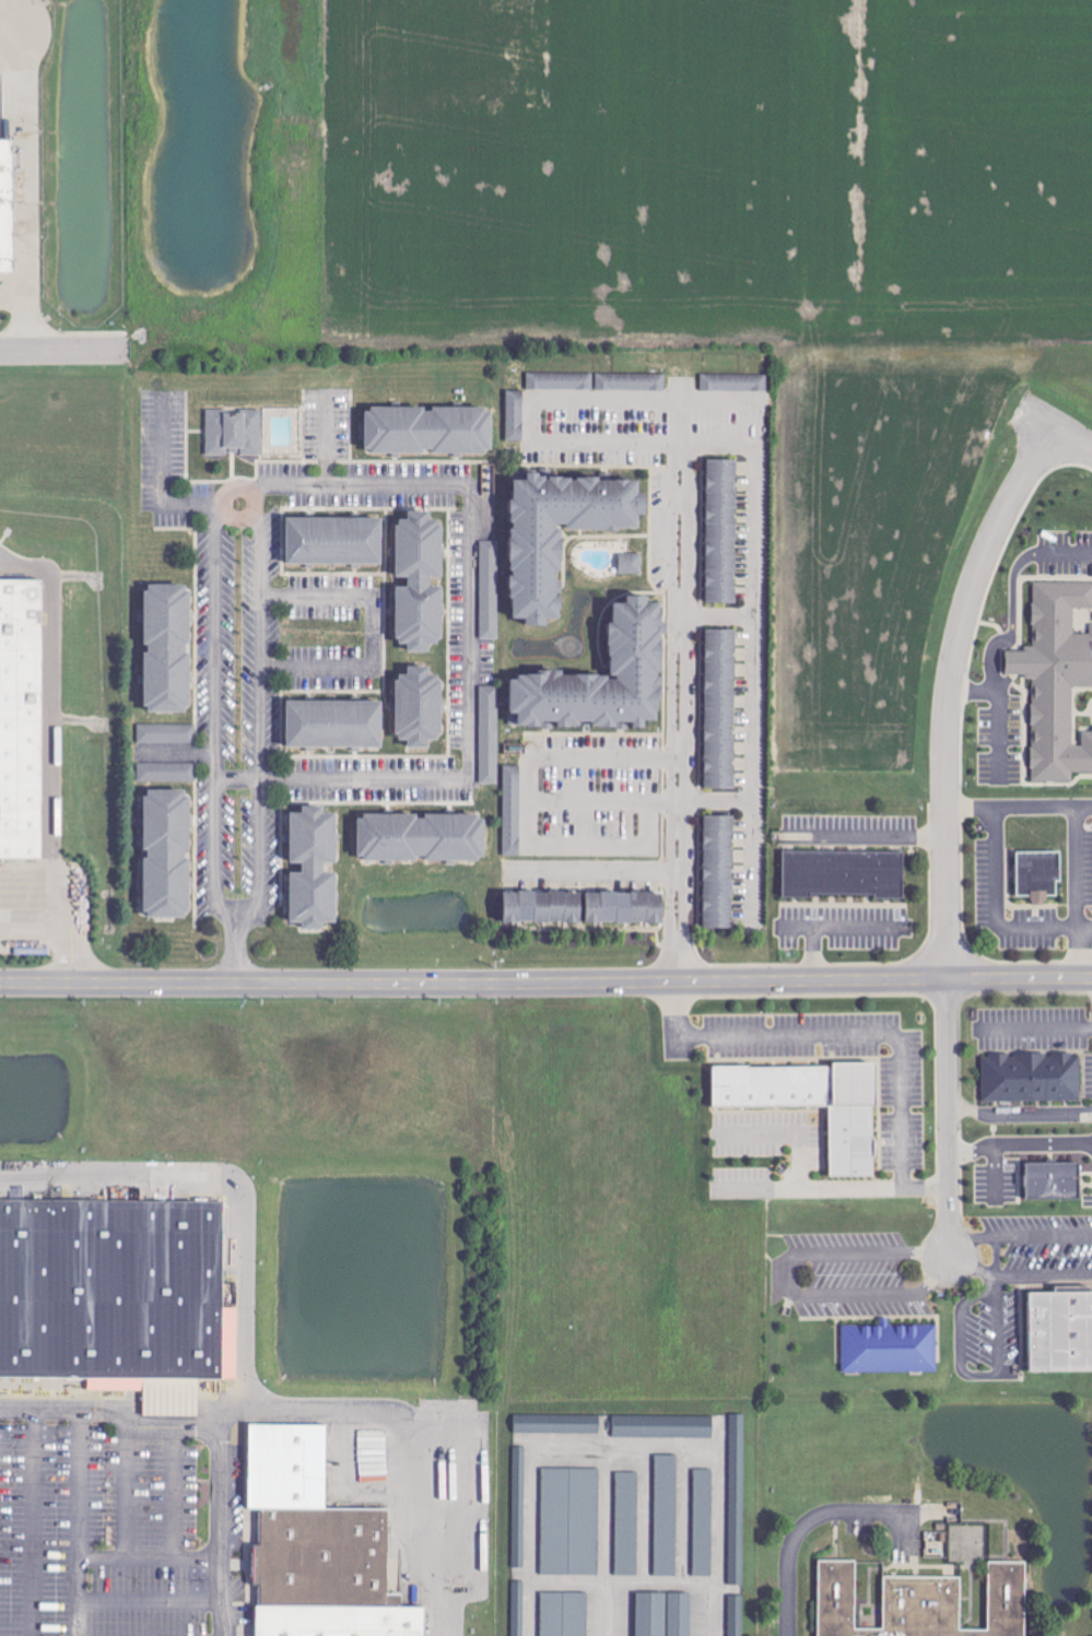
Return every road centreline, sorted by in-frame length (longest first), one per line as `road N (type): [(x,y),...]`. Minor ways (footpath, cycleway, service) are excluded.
road 1 (tertiary): [(1091,980),(0,982)]
road 2 (residential): [(1054,428),(997,511),(954,642),(951,1254)]
road 3 (residential): [(676,984),(683,381)]
road 4 (residential): [(238,982),(238,941),(216,878),(216,504)]
road 5 (residential): [(238,941),(261,881),(257,509)]
road 6 (residential): [(465,483),(473,496),(473,745),(457,776)]
road 7 (residential): [(457,776),(216,777)]
road 8 (residential): [(256,493),(270,484),(465,483)]
road 9 (residential): [(223,504),(164,504),(164,390)]
road 10 (residential): [(0,350),(124,349)]

